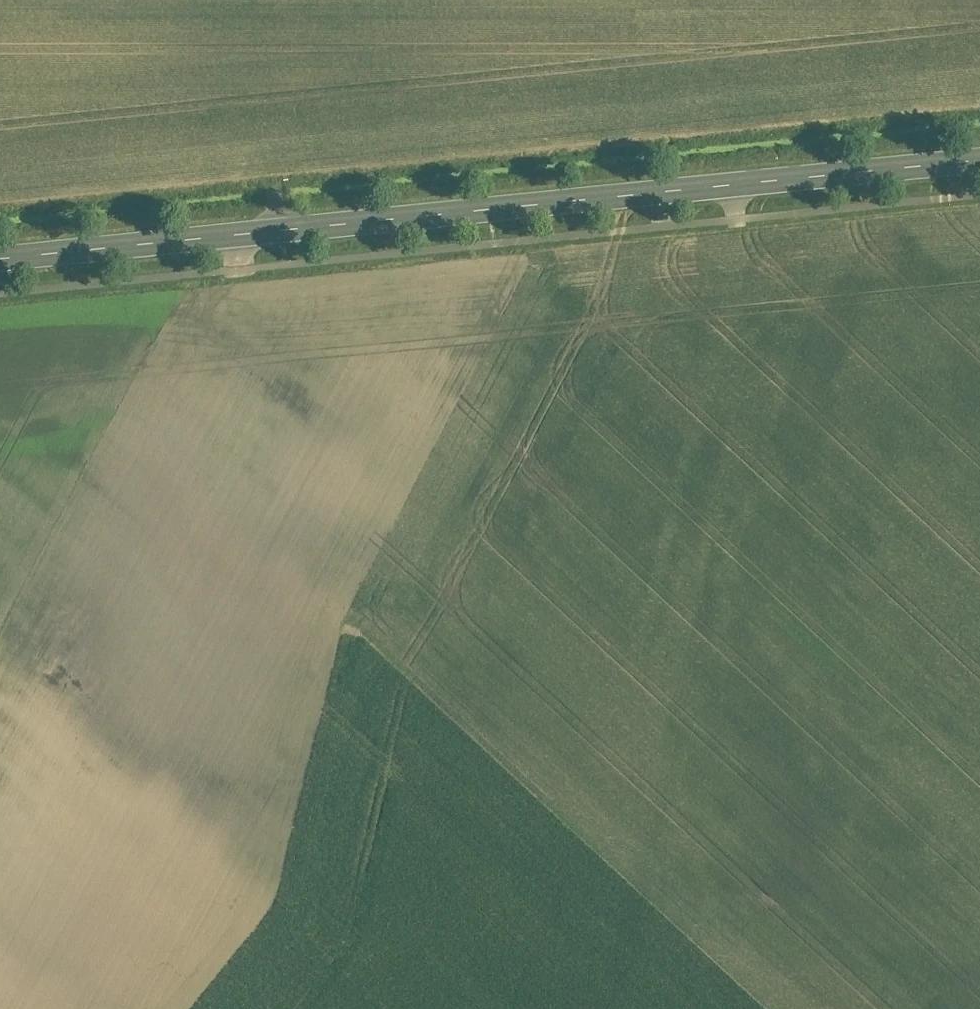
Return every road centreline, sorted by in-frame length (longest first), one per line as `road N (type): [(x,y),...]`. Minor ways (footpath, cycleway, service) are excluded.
road 1 (tertiary): [(979,151),(0,251)]

